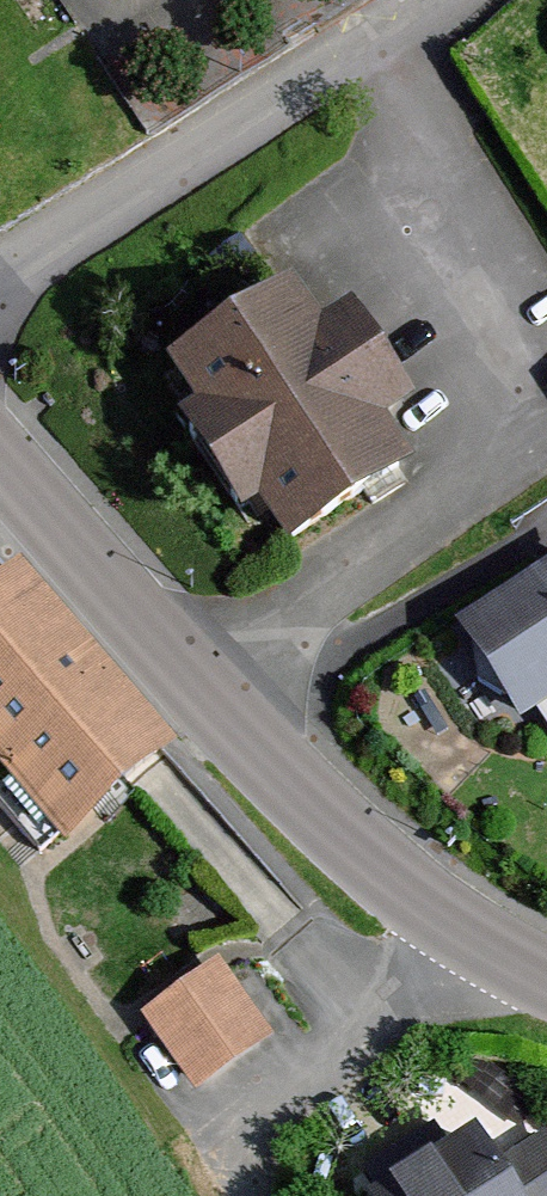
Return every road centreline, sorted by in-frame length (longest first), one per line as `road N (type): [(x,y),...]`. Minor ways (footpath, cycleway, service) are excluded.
road 1 (tertiary): [(0,475),(384,871),(463,932),(546,979)]
road 2 (residential): [(446,0),(0,289)]
road 3 (track): [(463,932),(200,1140),(226,1195)]

